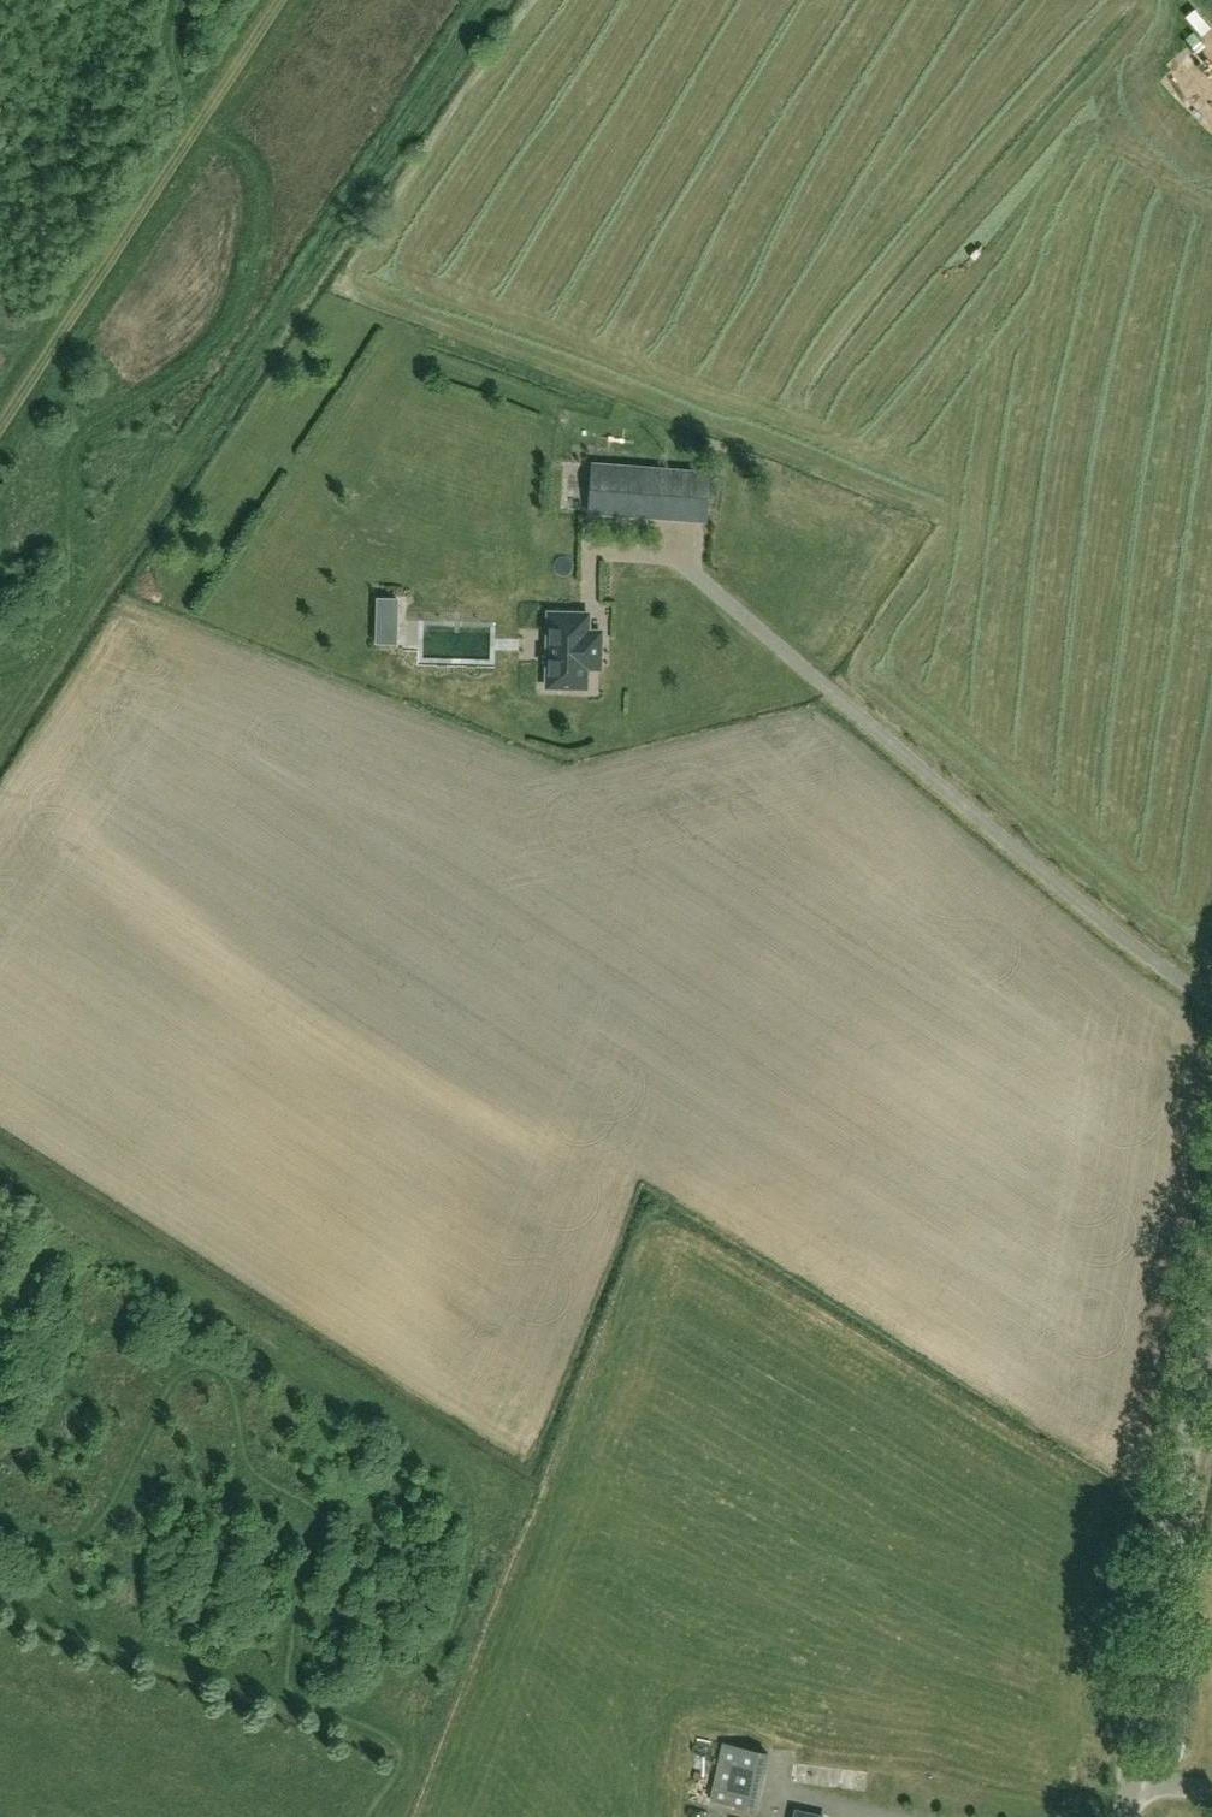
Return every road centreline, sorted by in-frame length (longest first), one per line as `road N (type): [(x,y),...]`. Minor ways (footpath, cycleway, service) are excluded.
road 1 (unclassified): [(1211,1001),(718,619)]
road 2 (unclassified): [(1134,1778),(1211,1262)]

